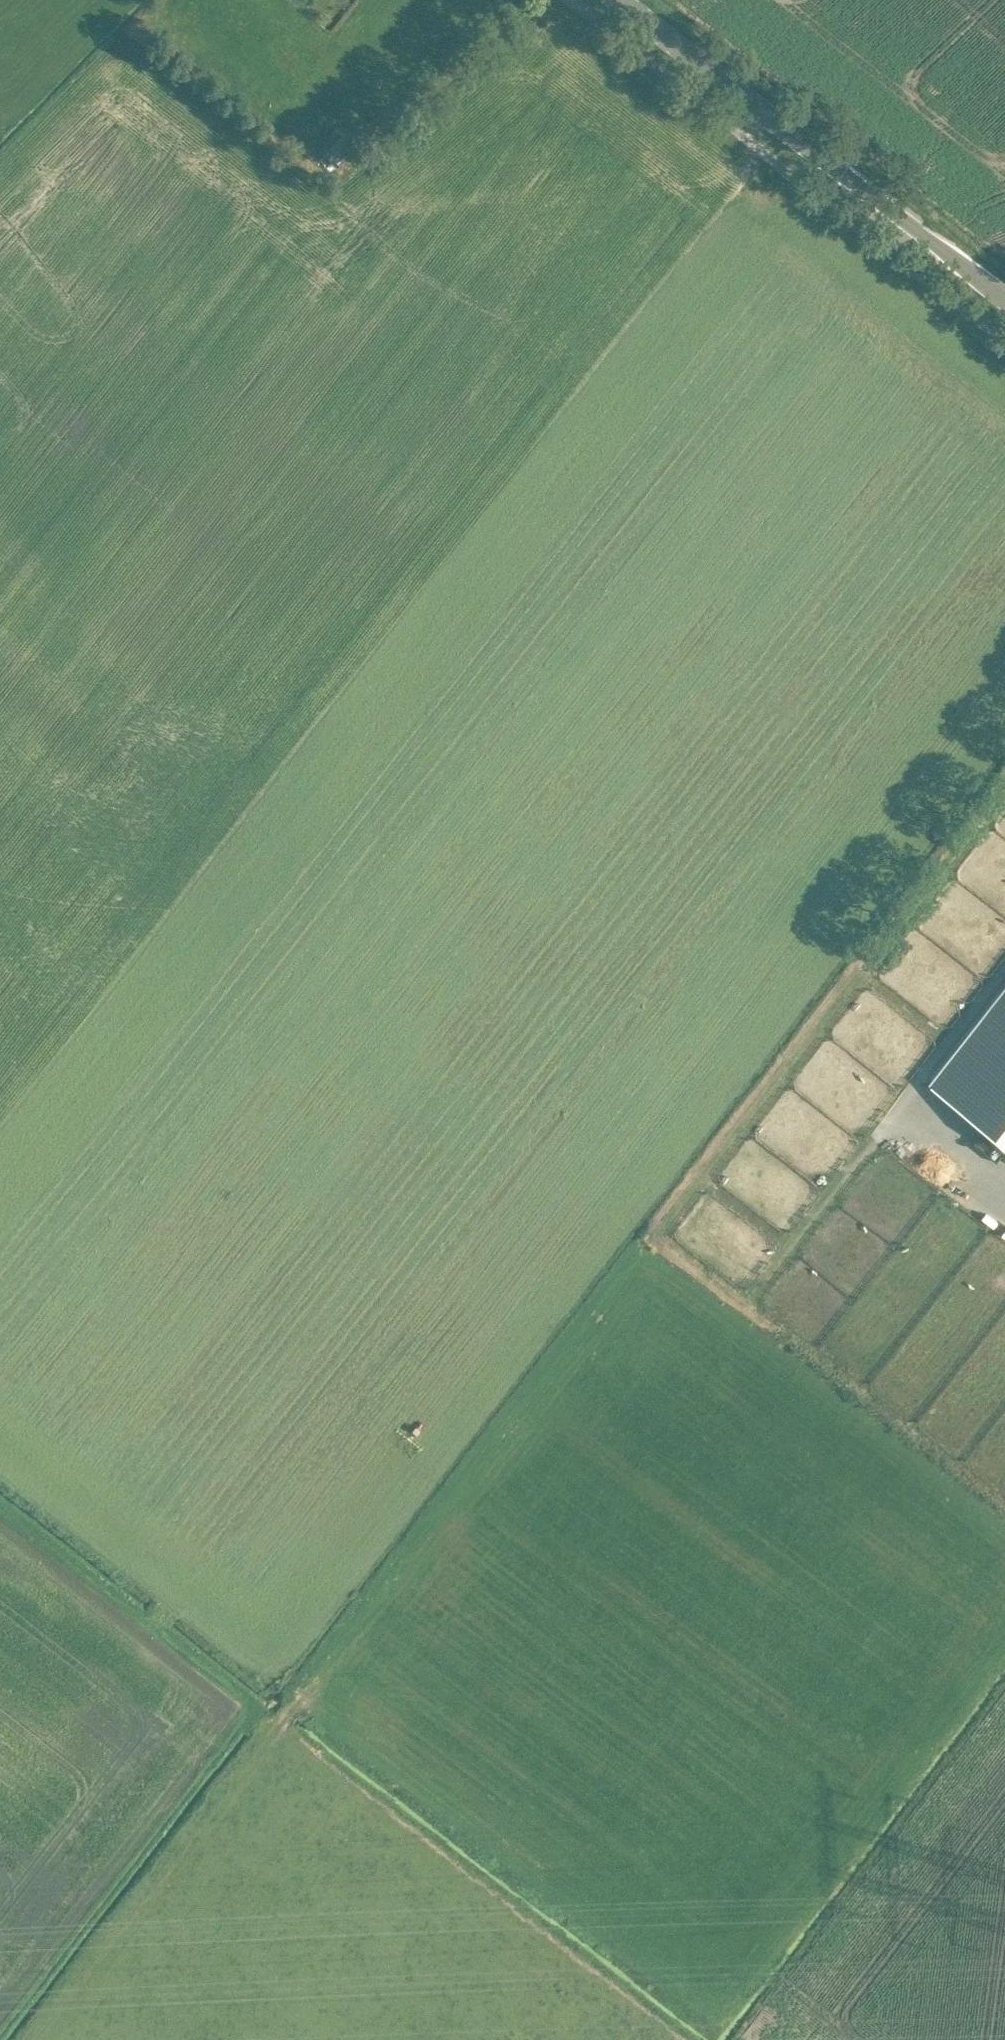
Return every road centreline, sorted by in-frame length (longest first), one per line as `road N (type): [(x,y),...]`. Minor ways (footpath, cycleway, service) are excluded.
road 1 (tertiary): [(1004,305),(618,0)]

